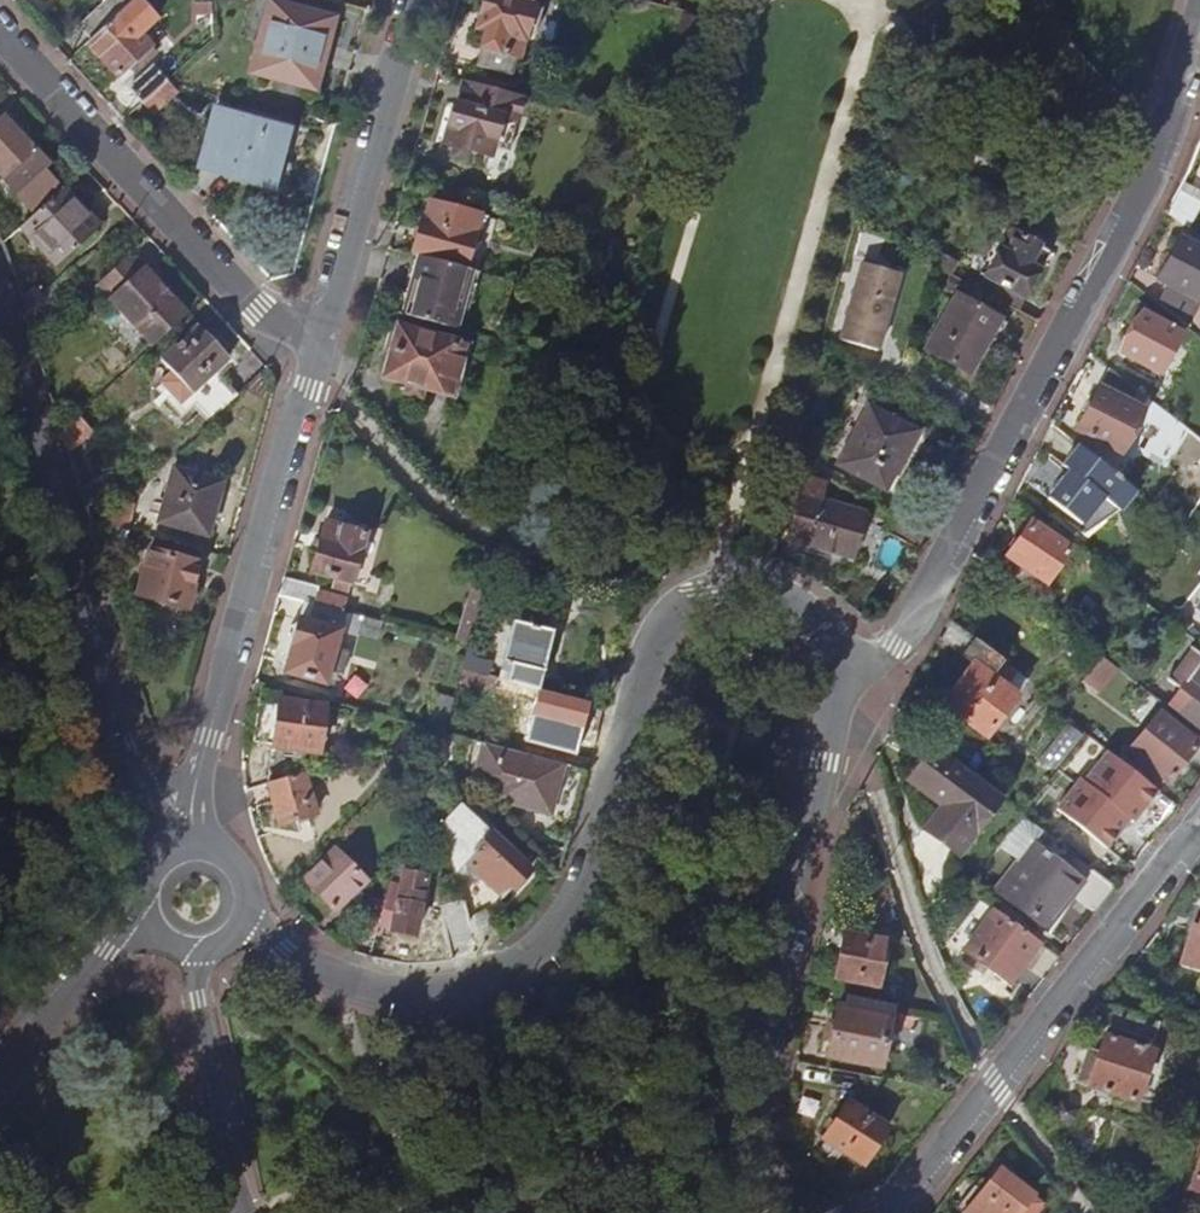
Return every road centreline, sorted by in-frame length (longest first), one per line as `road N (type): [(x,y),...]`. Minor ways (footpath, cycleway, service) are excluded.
road 1 (residential): [(838,700),(835,656),(788,601),(743,588),(704,591),(678,606),(642,680),(584,889),(555,935),(517,964),(450,992),(392,995),(345,983),(283,951),(246,916)]
road 2 (residential): [(838,700),(889,645),(1156,159),(1199,9)]
road 3 (residential): [(794,1212),(756,1173),(749,1127),(798,849),(838,700)]
road 4 (residential): [(1199,827),(890,1212)]
road 5 (residential): [(139,780),(0,320)]
road 6 (residential): [(0,32),(257,308),(326,335)]
road 7 (residential): [(202,759),(304,387),(326,335)]
road 8 (residential): [(326,335),(417,0)]
road 9 (residential): [(248,1212),(199,1000),(202,951)]
road 10 (unclassified): [(143,892),(106,951),(0,1072)]

